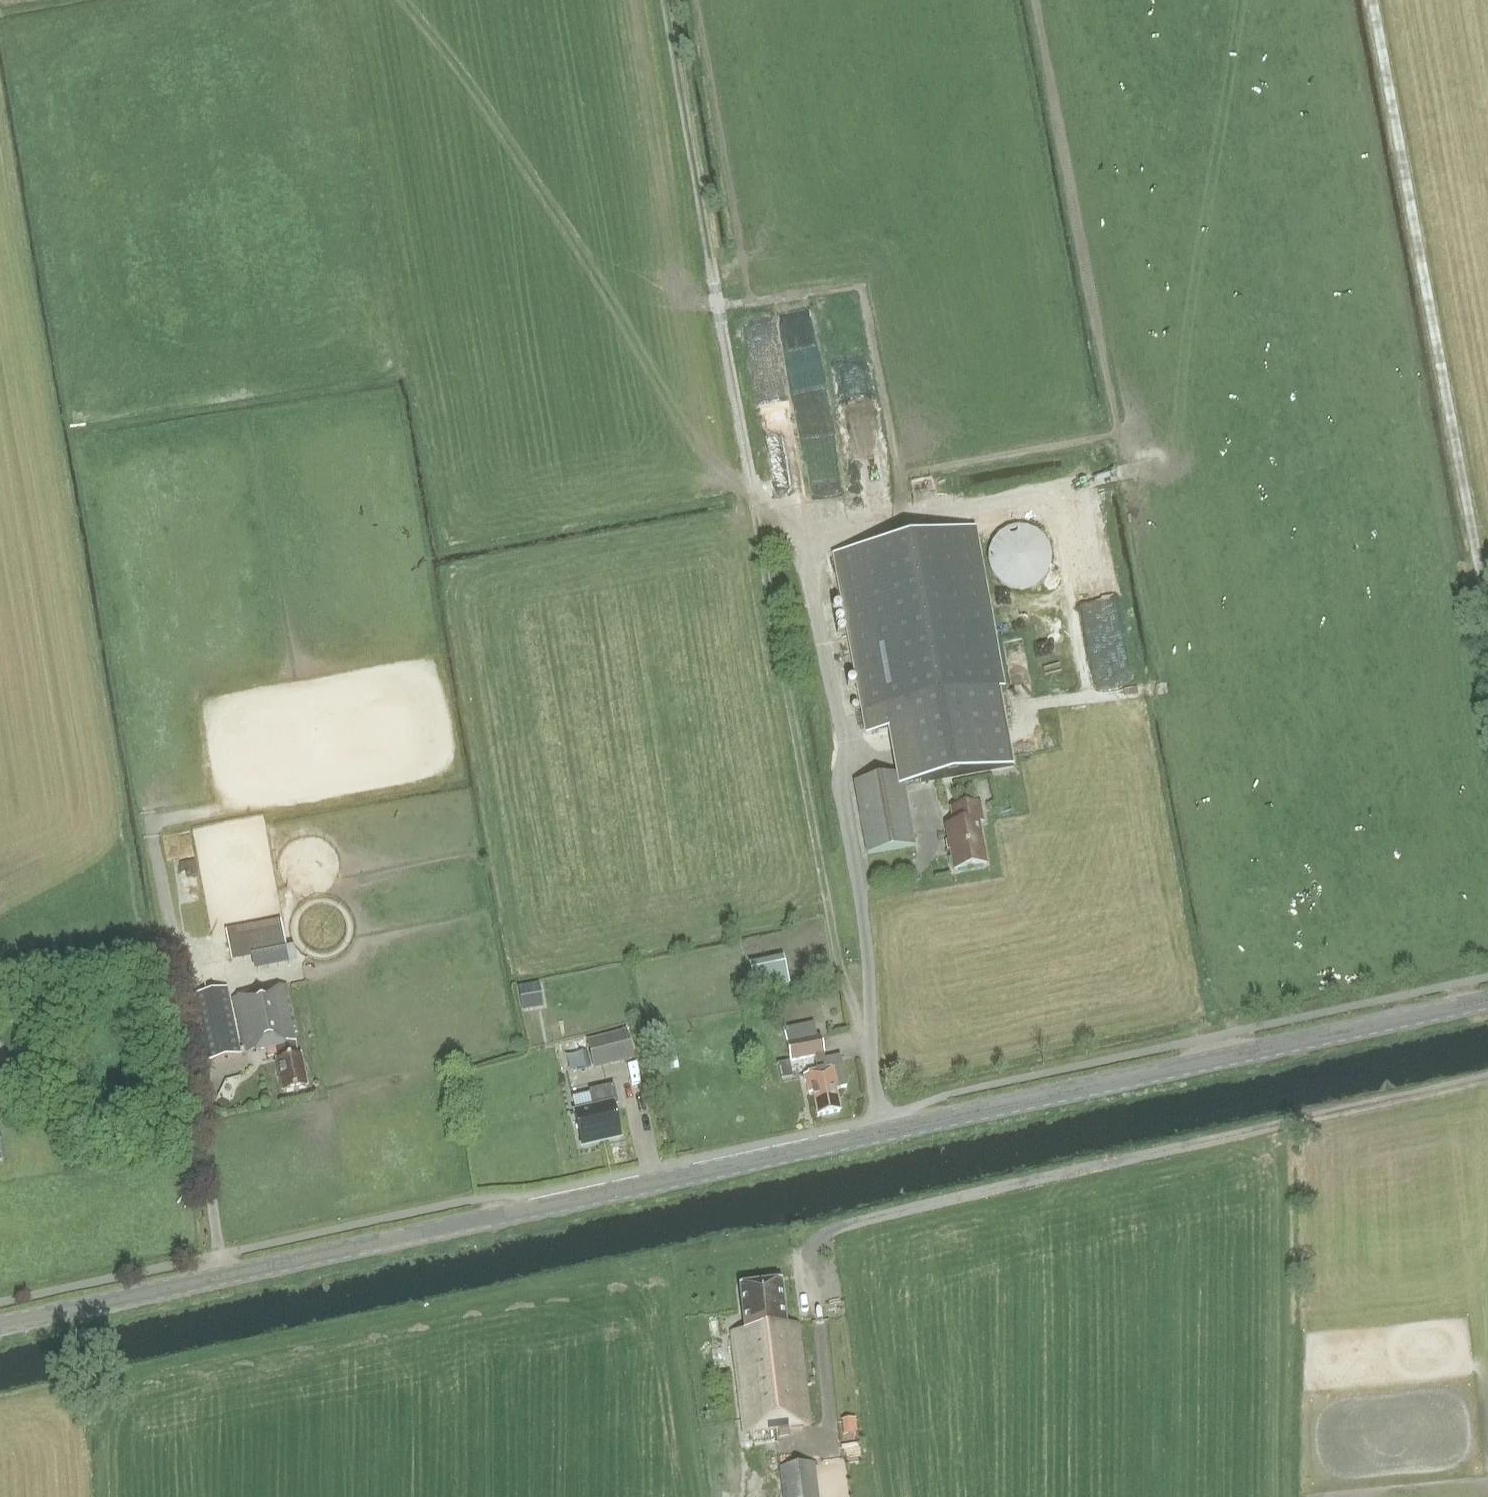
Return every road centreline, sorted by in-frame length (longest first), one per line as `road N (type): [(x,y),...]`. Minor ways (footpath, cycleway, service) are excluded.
road 1 (tertiary): [(0,1324),(1487,1000)]
road 2 (track): [(825,1453),(827,1387),(809,1258),(830,1231),(1487,1086)]
road 3 (track): [(1487,631),(1370,0)]
road 4 (track): [(709,255),(664,0)]

